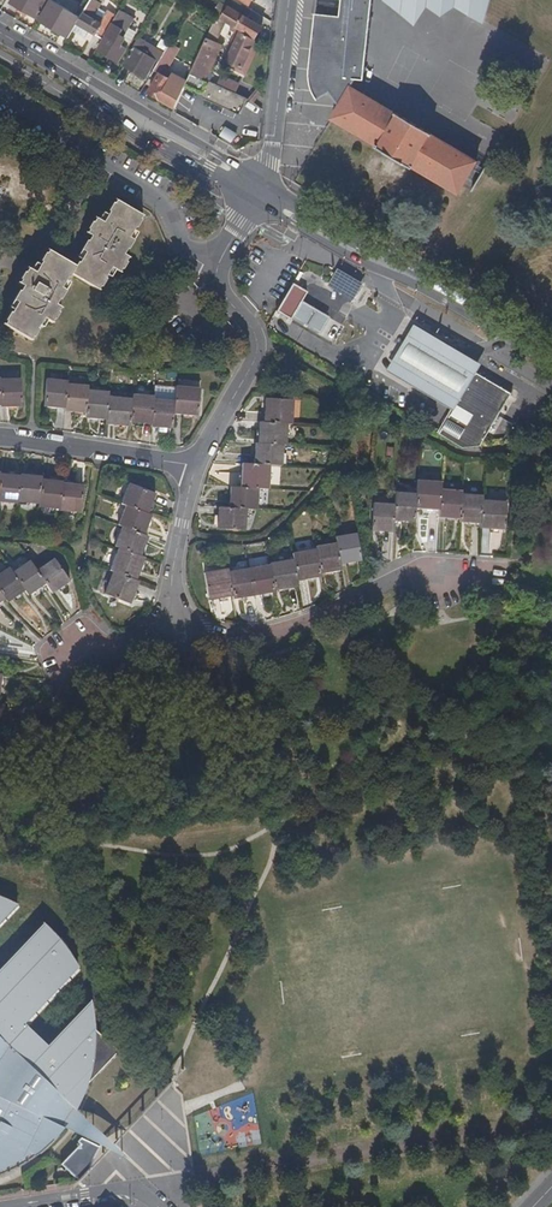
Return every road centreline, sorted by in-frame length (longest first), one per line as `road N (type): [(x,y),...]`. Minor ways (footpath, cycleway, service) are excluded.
road 1 (secondary): [(551,359),(261,193)]
road 2 (residential): [(175,630),(265,636),(414,573),(489,574)]
road 3 (secondary): [(261,193),(0,34)]
road 4 (residential): [(217,270),(184,254),(157,200),(0,107)]
road 5 (residential): [(198,470),(257,353),(251,329),(221,293),(217,270)]
road 6 (residential): [(0,440),(198,470)]
road 7 (residential): [(261,193),(289,0)]
road 8 (residential): [(198,470),(176,549),(175,630)]
road 9 (residential): [(159,1206),(136,1192),(34,1206)]

